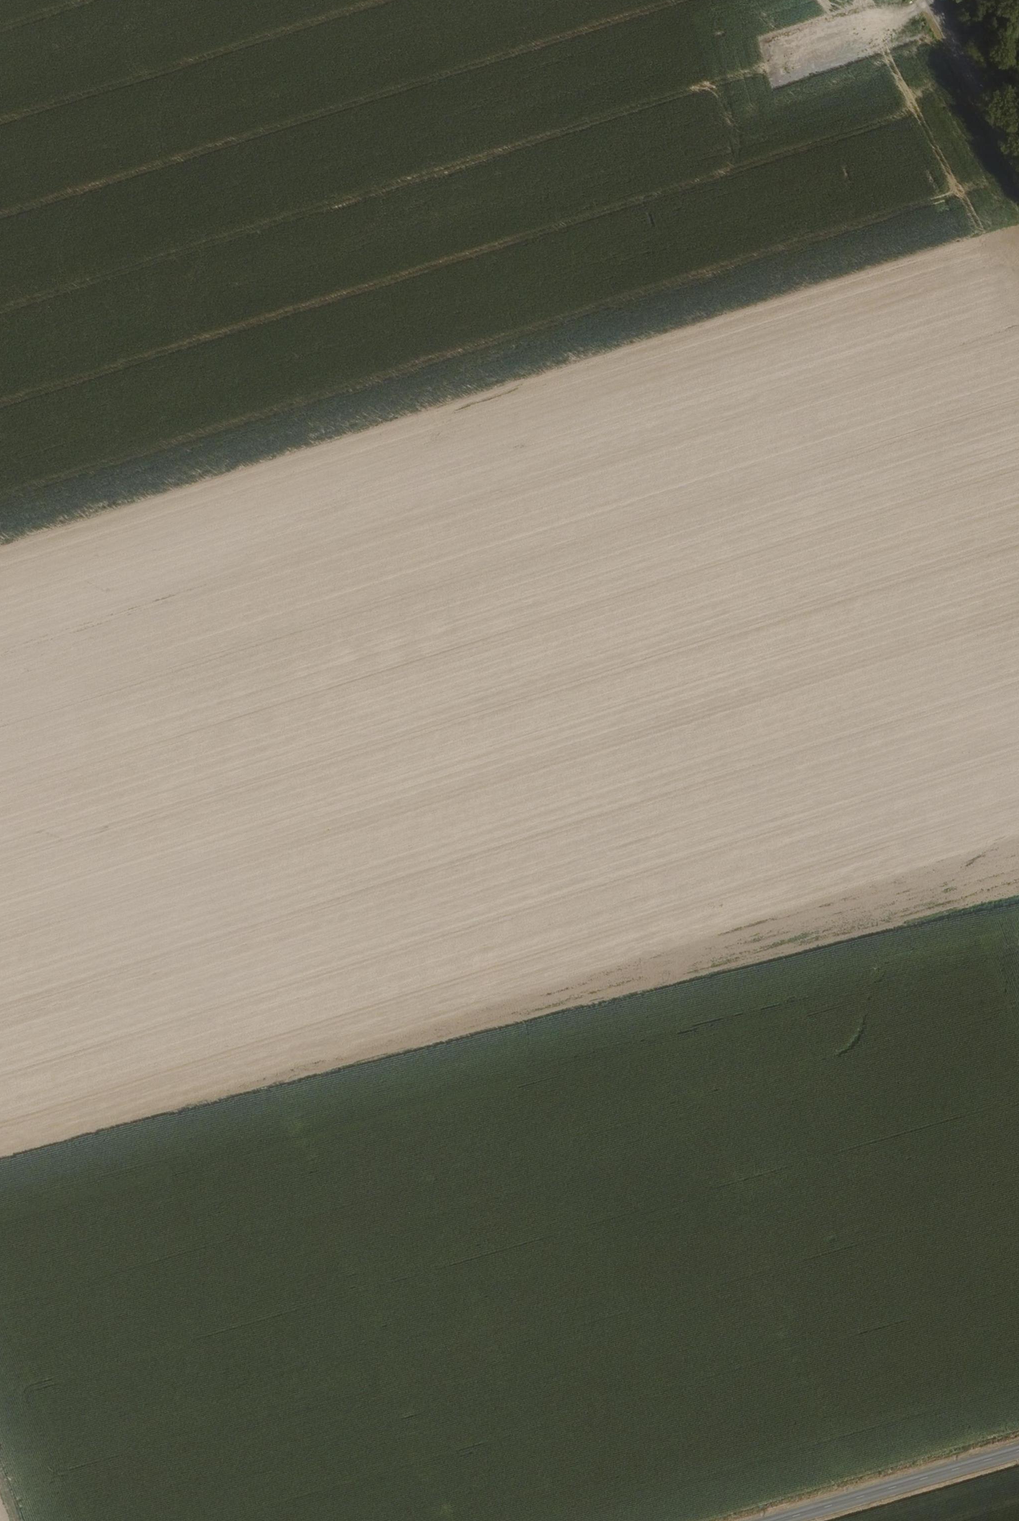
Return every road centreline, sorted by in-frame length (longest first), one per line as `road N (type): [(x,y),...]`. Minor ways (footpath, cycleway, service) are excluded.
road 1 (tertiary): [(1018,1450),(777,1520)]
road 2 (tertiary): [(1018,161),(934,0)]

